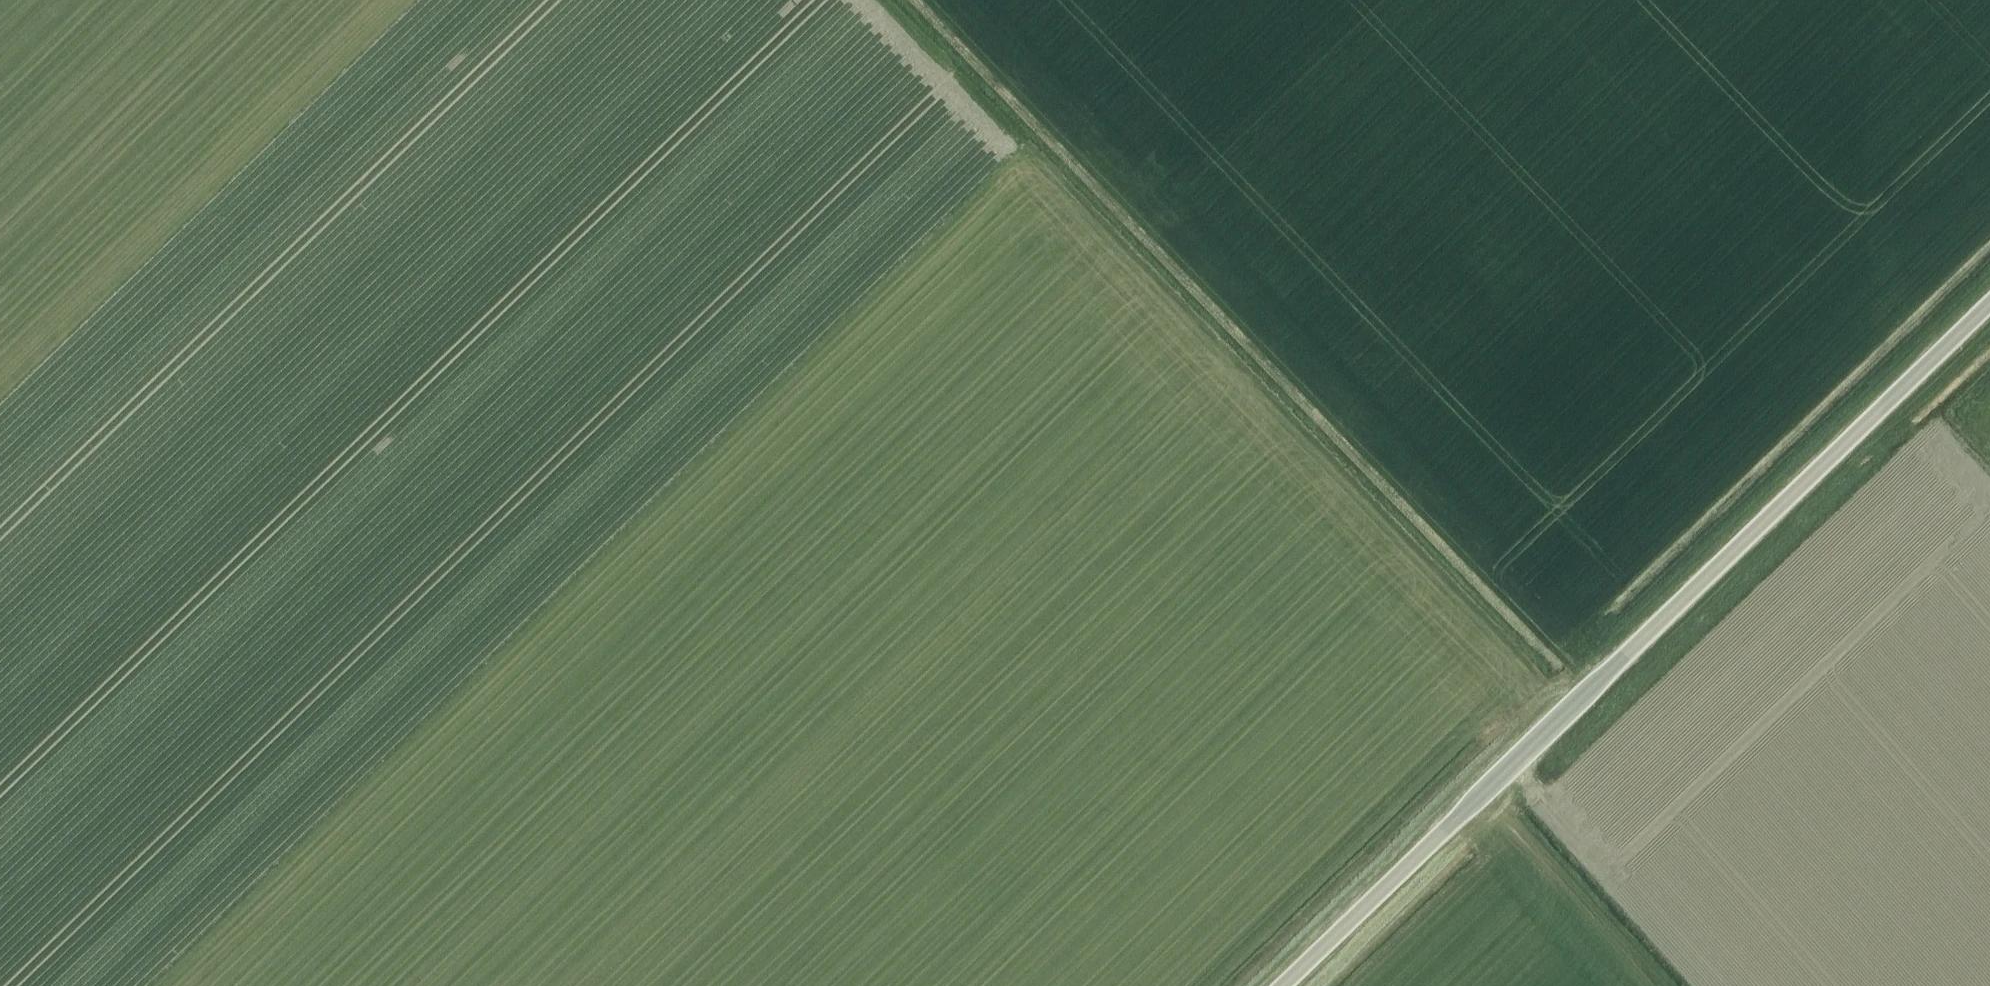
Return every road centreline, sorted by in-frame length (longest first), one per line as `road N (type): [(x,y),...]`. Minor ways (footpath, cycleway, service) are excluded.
road 1 (unclassified): [(1270,985),(1989,293)]

